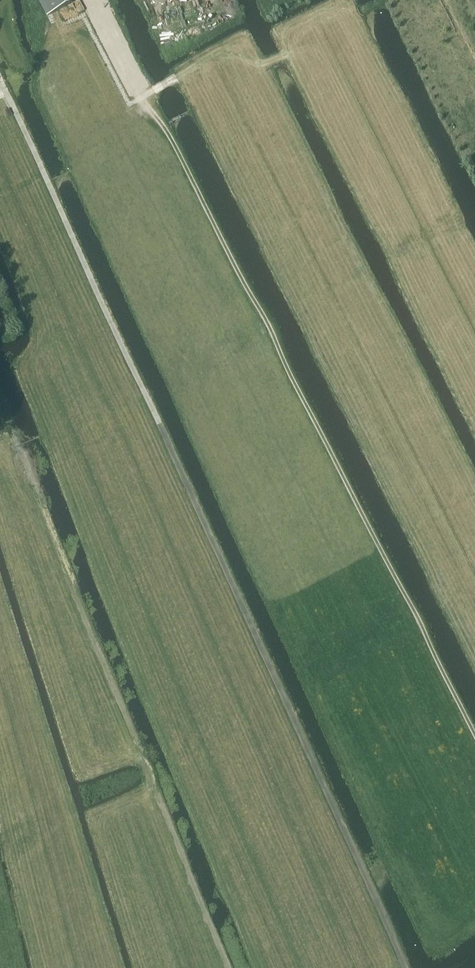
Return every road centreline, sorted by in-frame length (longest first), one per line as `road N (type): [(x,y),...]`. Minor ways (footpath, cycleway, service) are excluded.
road 1 (track): [(85,0),(266,320),(474,736)]

